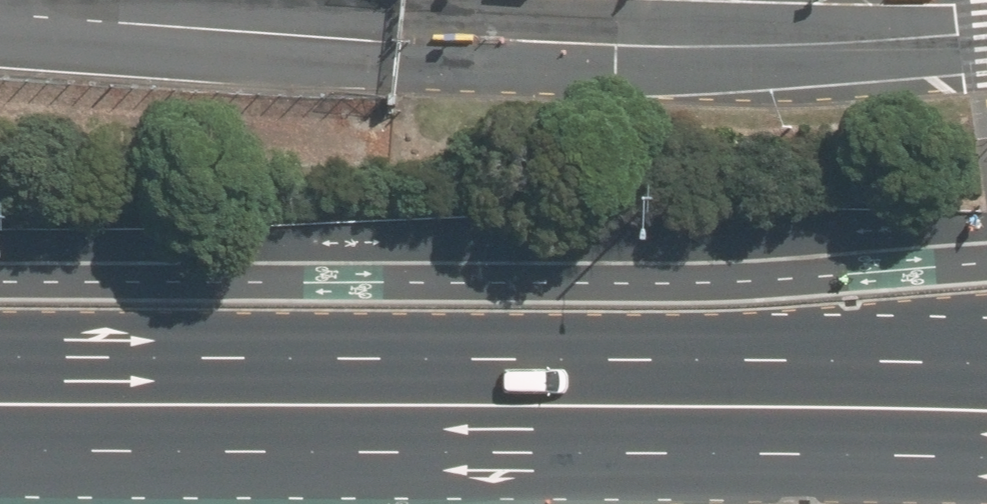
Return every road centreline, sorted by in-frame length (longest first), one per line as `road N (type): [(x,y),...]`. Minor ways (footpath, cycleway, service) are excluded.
road 1 (primary): [(697,376),(314,444),(0,470)]
road 2 (primary): [(0,350),(235,346),(697,376)]
road 3 (unclassified): [(919,0),(868,16),(531,43),(405,42)]
road 4 (primary): [(697,376),(986,379)]

